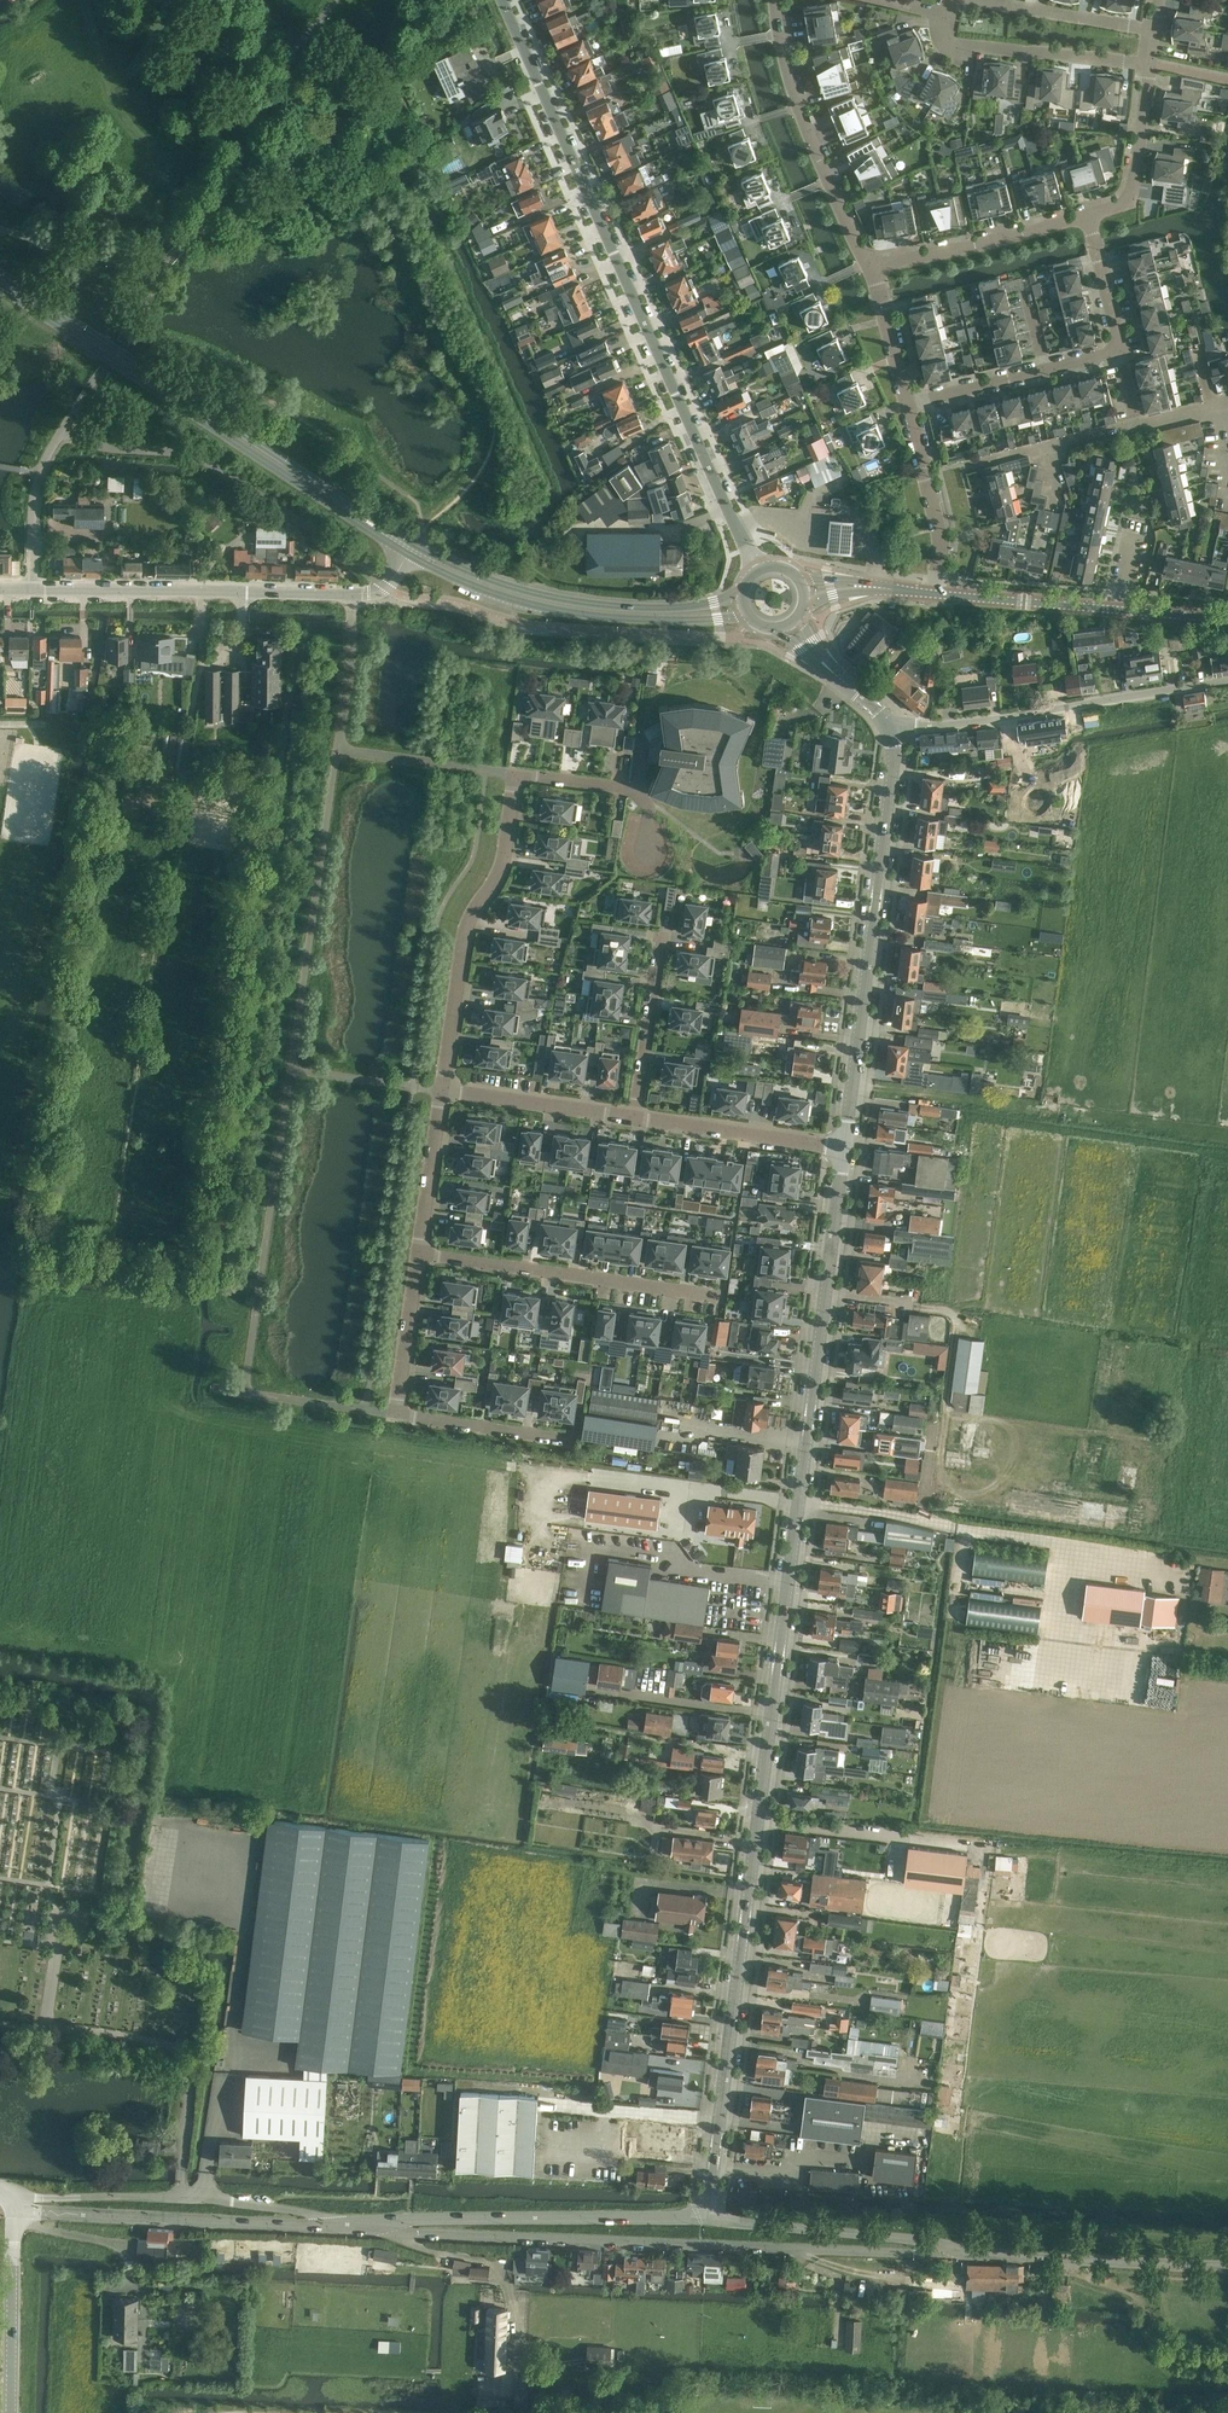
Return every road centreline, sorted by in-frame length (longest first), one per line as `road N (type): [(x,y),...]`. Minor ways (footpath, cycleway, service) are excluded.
road 1 (tertiary): [(708,2222),(845,1148)]
road 2 (unclassified): [(354,2227),(990,2257)]
road 3 (residential): [(757,571),(502,0)]
road 4 (track): [(667,1489),(527,1465),(518,1480),(518,1525),(537,1565),(499,1823)]
road 5 (tertiary): [(412,552),(0,281)]
road 6 (residential): [(442,1092),(463,943),(505,856),(515,776),(628,789)]
road 7 (tertiary): [(845,1148),(890,787),(890,731)]
road 8 (tertiary): [(708,2222),(452,2219),(354,2227)]
road 9 (tertiary): [(10,2211),(354,2227)]
road 10 (tertiary): [(743,605),(682,614),(542,602),(462,578),(412,552)]
road 11 (unclassified): [(890,731),(1227,681)]
road 12 (unclassified): [(348,597),(35,590)]
road 13 (residential): [(726,1298),(420,1253)]
road 14 (residential): [(870,269),(798,107),(775,0)]
road 15 (tertiary): [(708,2222),(990,2257)]
road 16 (residential): [(1148,64),(955,43),(939,28),(949,0)]
road 17 (tertiary): [(990,2257),(1227,2266)]
road 18 (residential): [(1087,216),(870,269)]
road 19 (residential): [(633,1119),(845,1148)]
road 20 (tertiary): [(11,2412),(10,2211)]
road 21 (residential): [(935,594),(939,533),(907,404)]
road 22 (residential): [(442,1092),(633,1119)]
road 23 (residential): [(633,1119),(662,932)]
road 24 (residential): [(1148,64),(1131,198),(1087,216)]
road 25 (unclassified): [(176,2198),(354,2227)]
road 26 (tertiary): [(935,594),(1112,609)]
road 27 (unclassified): [(396,1417),(571,1441)]
road 28 (unclassified): [(10,2207),(176,2198)]
road 29 (residential): [(396,1417),(420,1253)]
road 30 (residential): [(420,1253),(442,1092)]
road 31 (residential): [(993,0),(1152,29)]
road 32 (tertiary): [(890,731),(790,624)]
road 33 (residential): [(907,404),(1045,370)]
road 34 (tertiary): [(803,589),(935,594)]
road 35 (residential): [(1119,351),(1091,233)]

